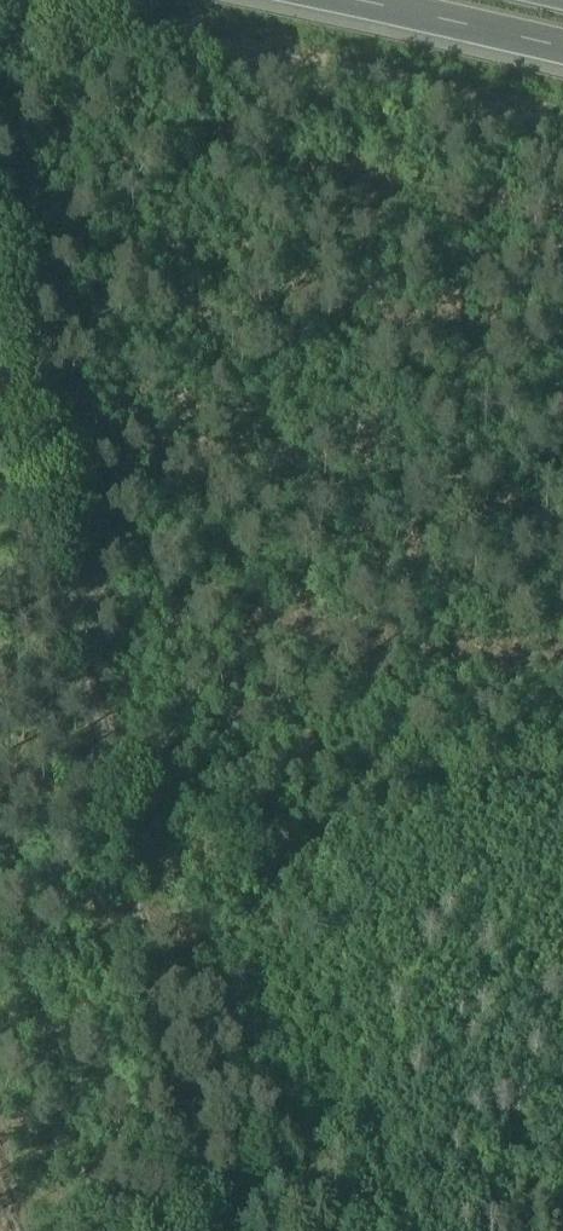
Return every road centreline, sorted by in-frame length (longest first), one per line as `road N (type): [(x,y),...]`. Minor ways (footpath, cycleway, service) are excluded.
road 1 (motorway): [(331,0),(562,52)]

